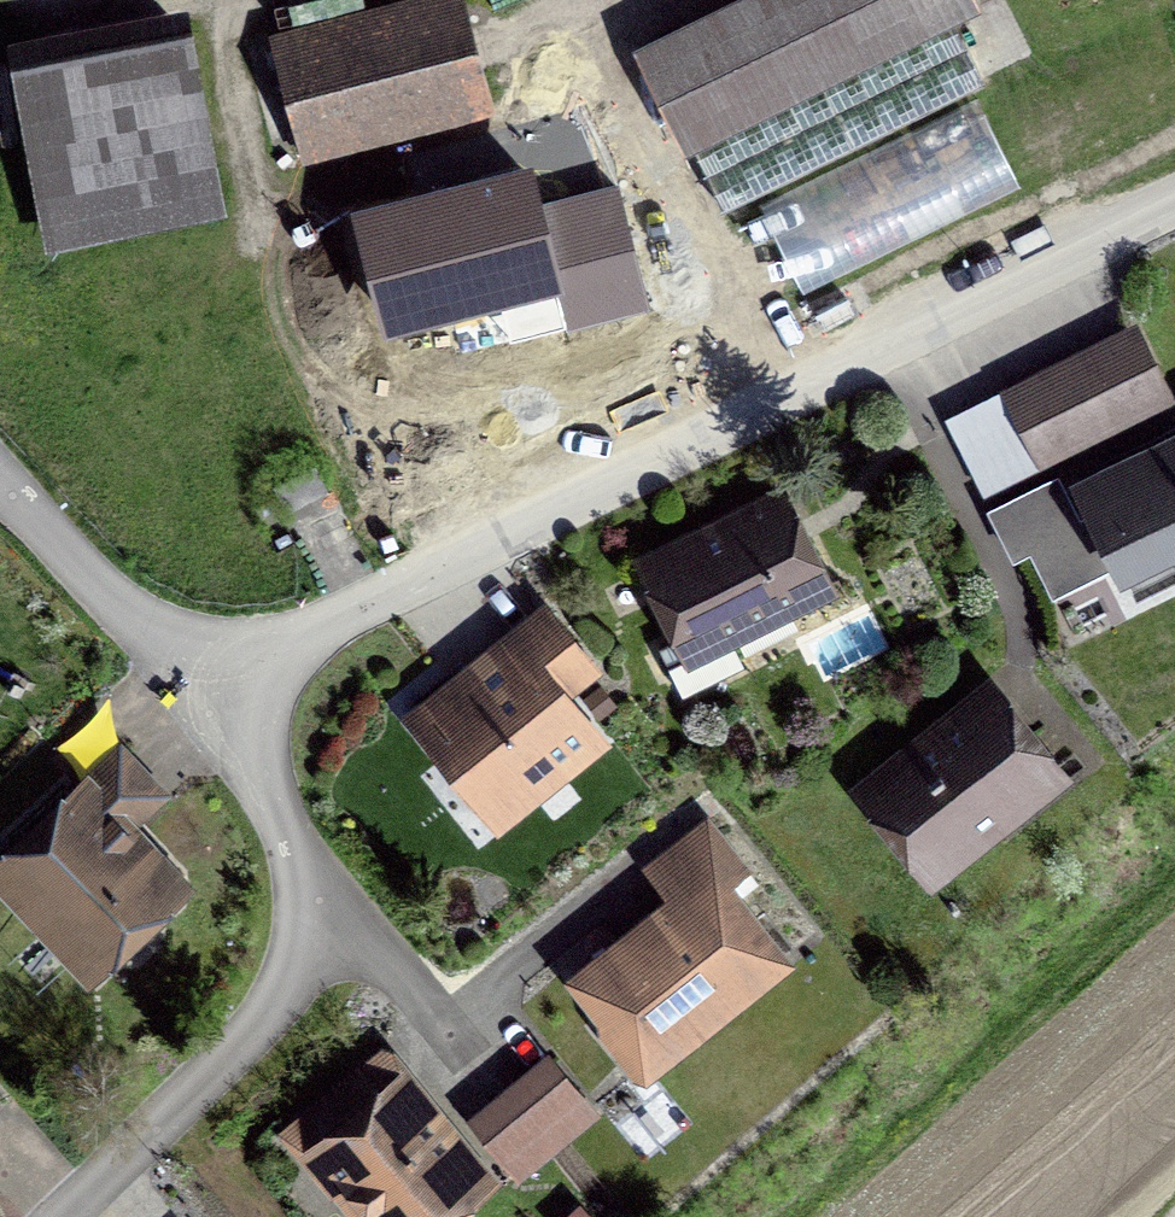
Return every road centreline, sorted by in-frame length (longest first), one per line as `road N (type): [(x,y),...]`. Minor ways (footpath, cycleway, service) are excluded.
road 1 (residential): [(1174,185),(920,355),(379,604),(206,693)]
road 2 (residential): [(72,1216),(338,947),(206,693)]
road 3 (residential): [(206,693),(0,490)]

